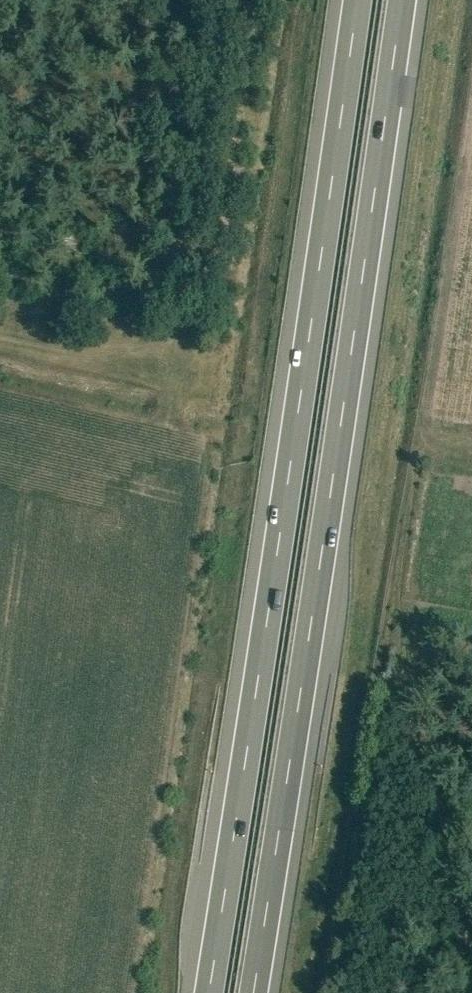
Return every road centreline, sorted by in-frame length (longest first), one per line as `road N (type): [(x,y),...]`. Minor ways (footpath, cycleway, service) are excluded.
road 1 (motorway): [(356,0),(208,992)]
road 2 (motorway): [(252,992),(399,0)]

